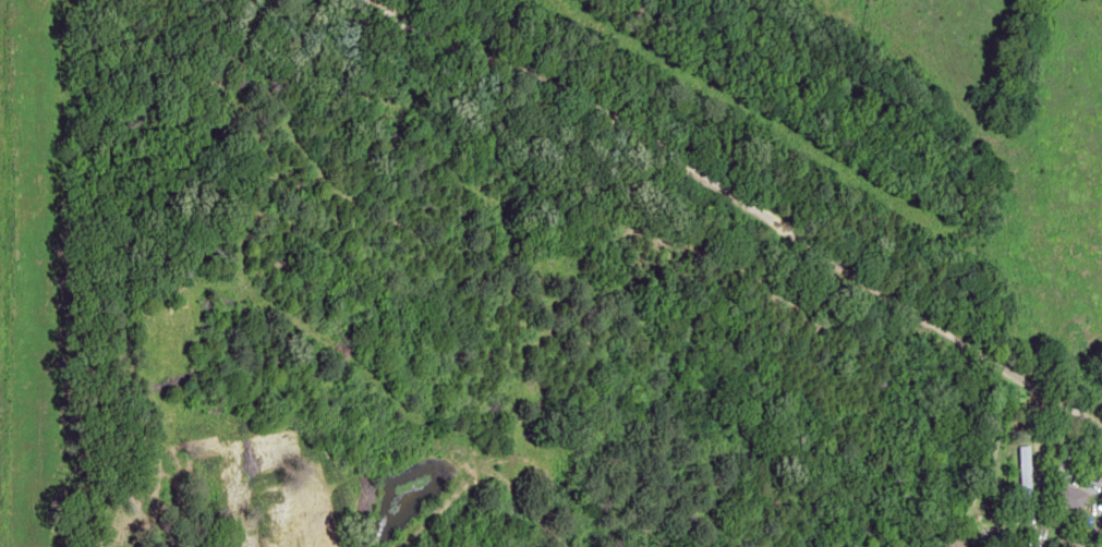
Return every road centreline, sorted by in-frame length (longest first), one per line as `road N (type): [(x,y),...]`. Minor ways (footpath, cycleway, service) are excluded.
road 1 (residential): [(1101,430),(863,279),(361,0)]
road 2 (residential): [(1021,380),(1045,333),(1042,272),(1003,149),(971,114),(957,82),(960,0)]

